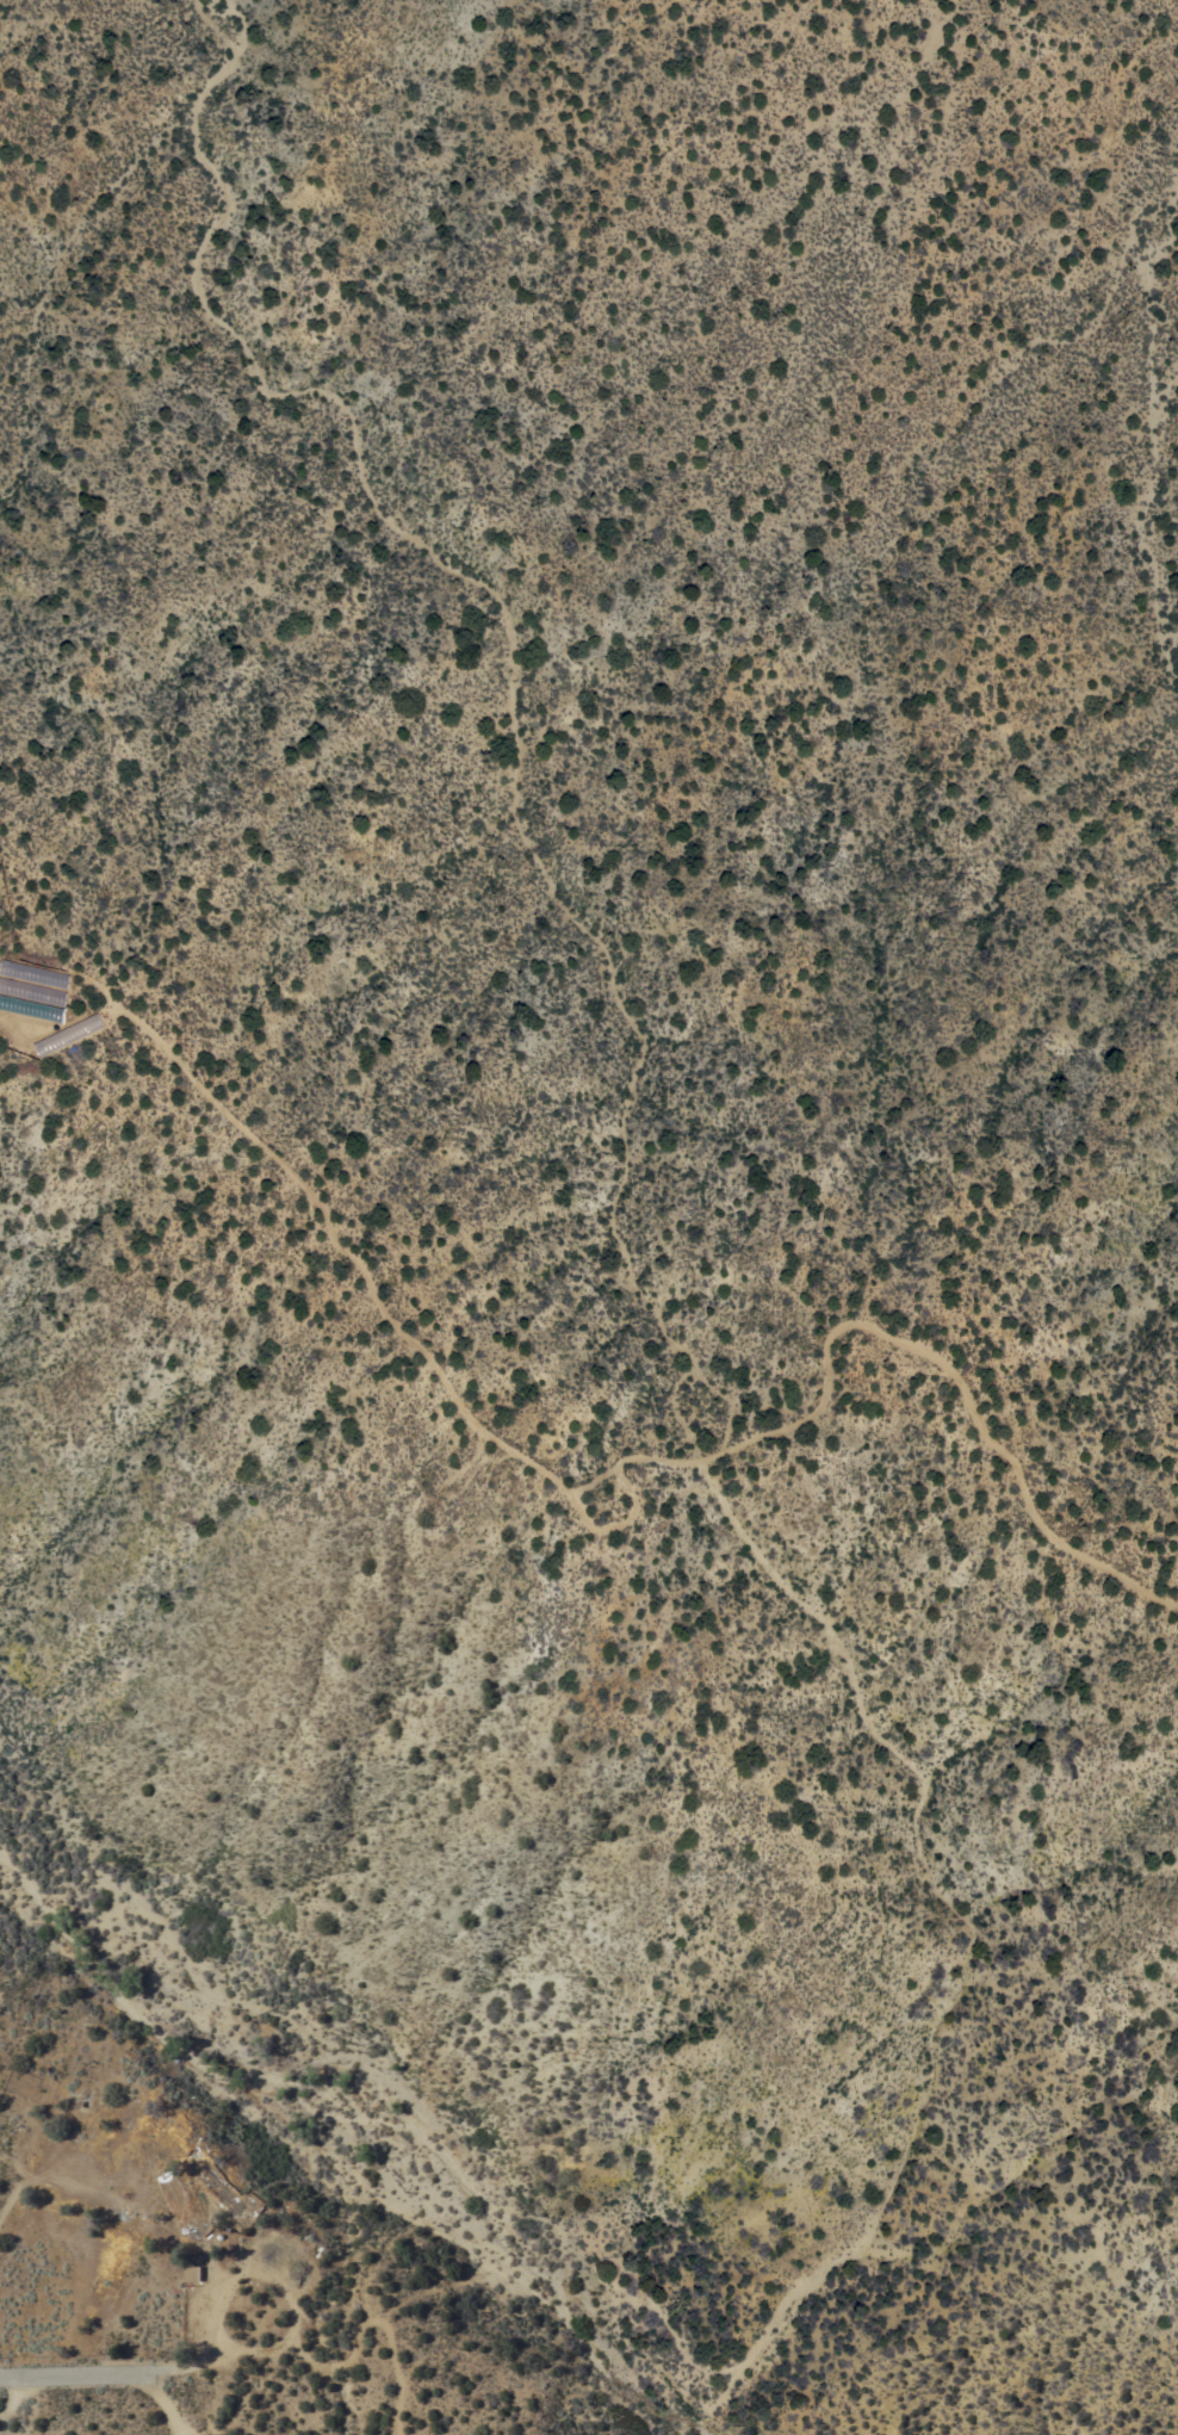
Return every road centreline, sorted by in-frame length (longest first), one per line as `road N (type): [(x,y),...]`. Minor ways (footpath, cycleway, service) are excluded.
road 1 (residential): [(0,2383),(135,2383)]

